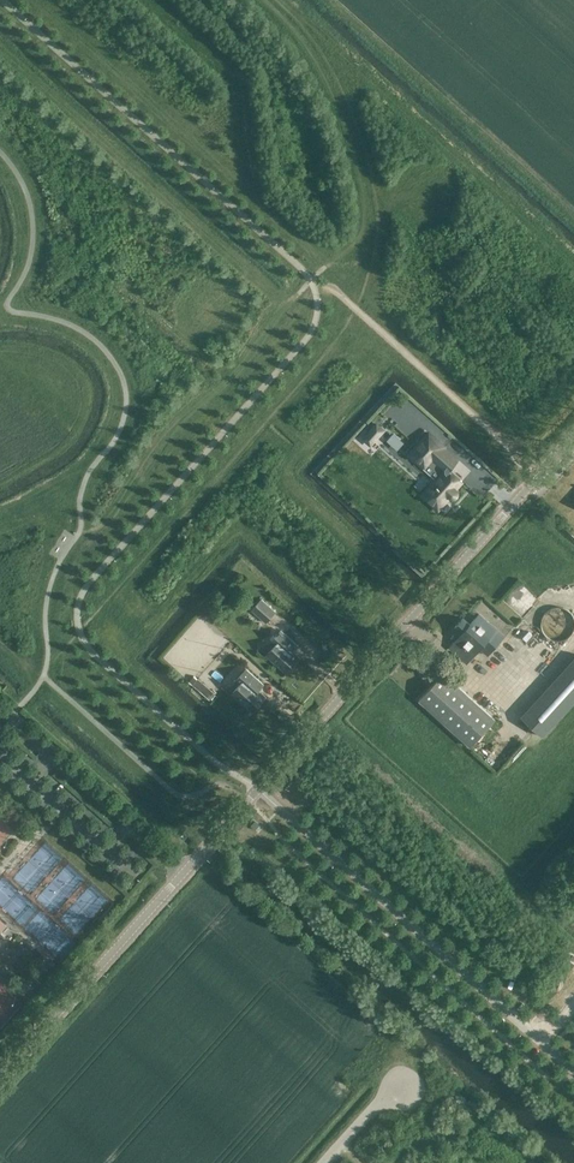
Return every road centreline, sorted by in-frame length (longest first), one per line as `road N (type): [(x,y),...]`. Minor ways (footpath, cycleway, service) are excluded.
road 1 (tertiary): [(0,1078),(573,437)]
road 2 (track): [(573,646),(506,713),(405,629)]

